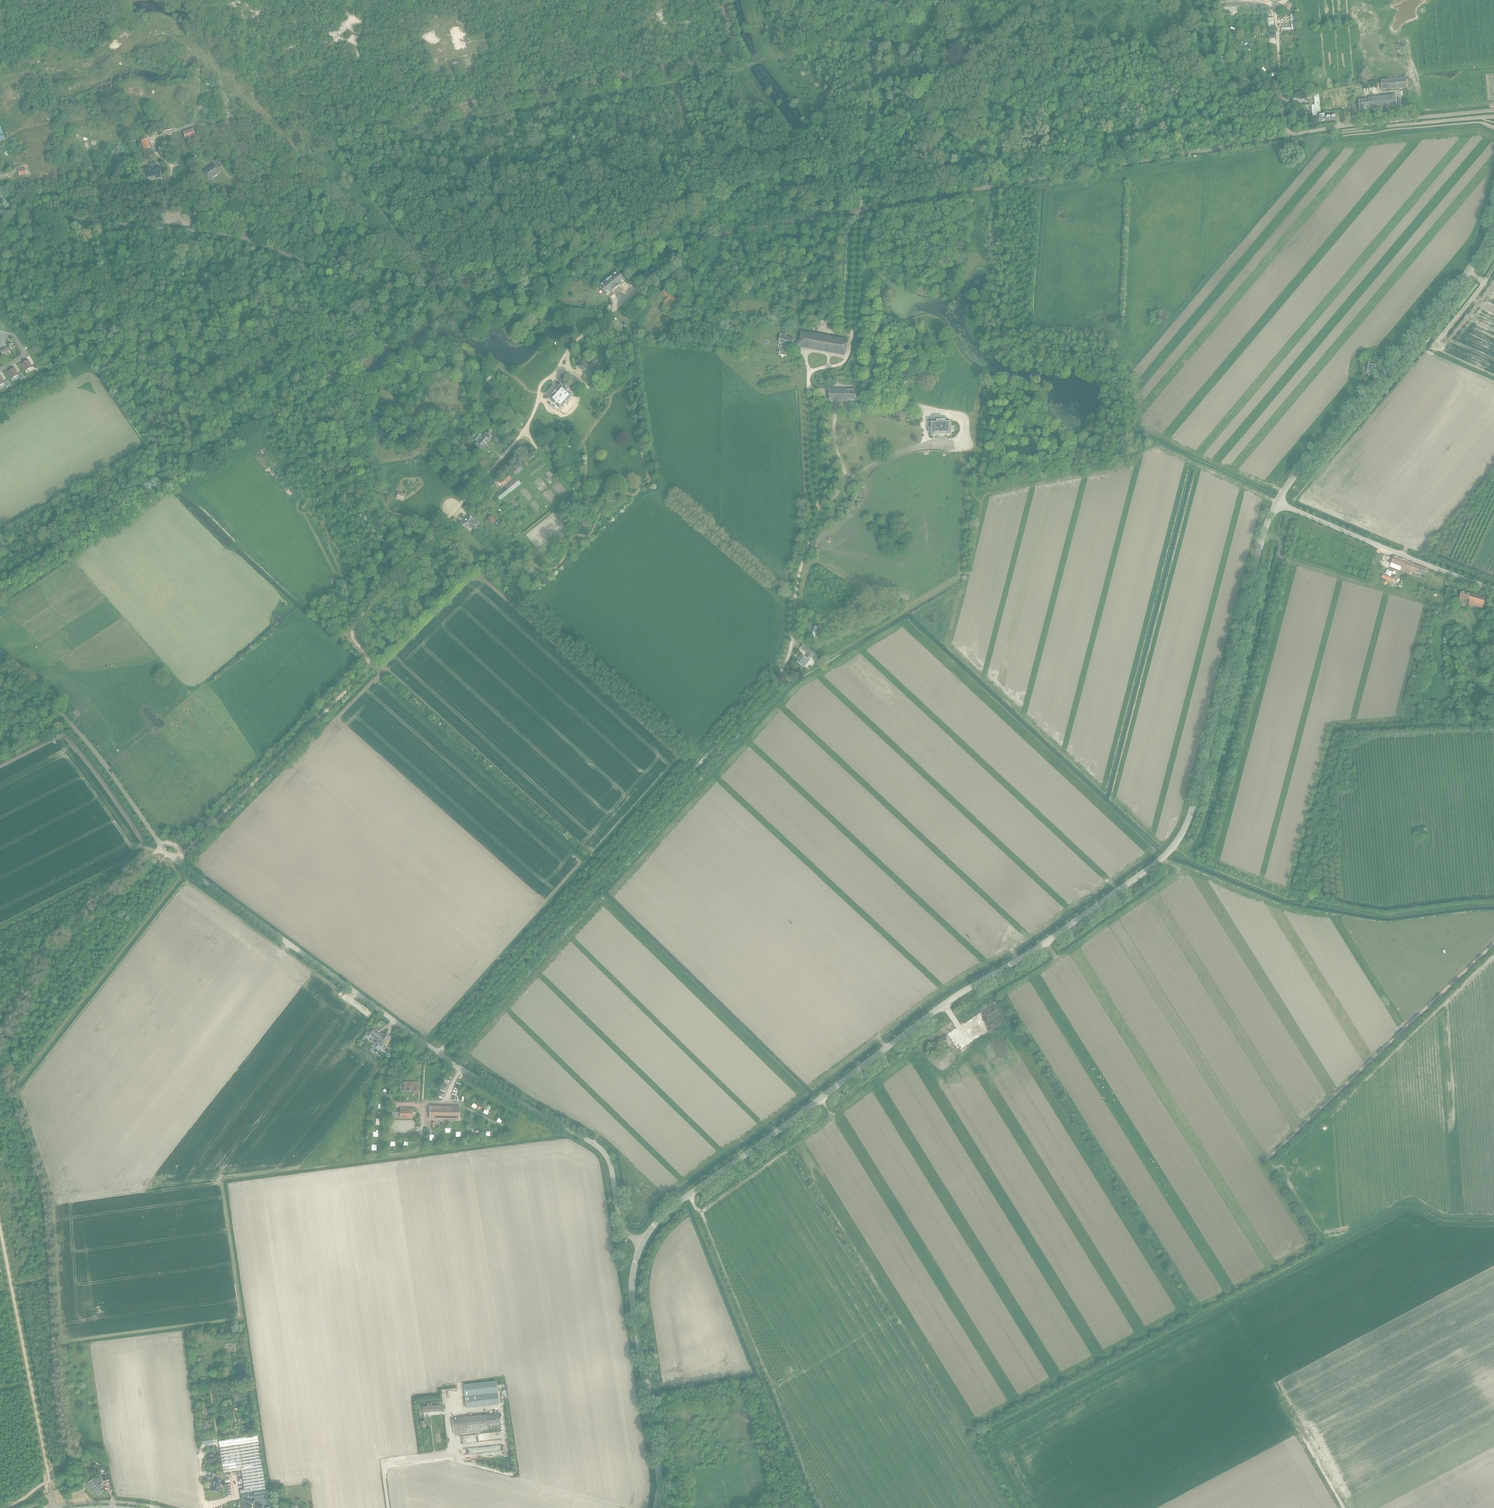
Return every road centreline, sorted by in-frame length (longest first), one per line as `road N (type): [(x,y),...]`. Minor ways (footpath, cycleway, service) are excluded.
road 1 (tertiary): [(640,1243),(674,1204),(928,1015),(1033,949),(1175,844),(1194,803),(1277,502)]
road 2 (tertiary): [(640,1243),(624,1232),(605,1153),(463,1070),(168,854),(67,721),(32,685),(0,667)]
road 3 (track): [(378,342),(311,319),(312,302),(219,253),(53,239),(0,260)]
road 4 (track): [(329,374),(0,596)]
road 5 (tertiary): [(1277,502),(1446,297),(1493,212)]
road 6 (track): [(1267,1159),(1493,943)]
road 7 (track): [(0,288),(64,342),(97,350),(158,439),(191,448),(201,460)]
road 8 (tertiary): [(655,1507),(660,1481),(630,1299),(640,1243)]
road 9 (track): [(161,846),(47,941),(0,1012)]
road 10 (unclassified): [(1493,590),(1277,502)]
road 11 (track): [(141,415),(317,313)]
road 12 (track): [(145,450),(119,484),(83,495),(58,532),(0,542)]
road 13 (track): [(794,602),(663,487)]
road 14 (track): [(0,1234),(30,1382)]
road 15 (track): [(30,1382),(55,1506)]

